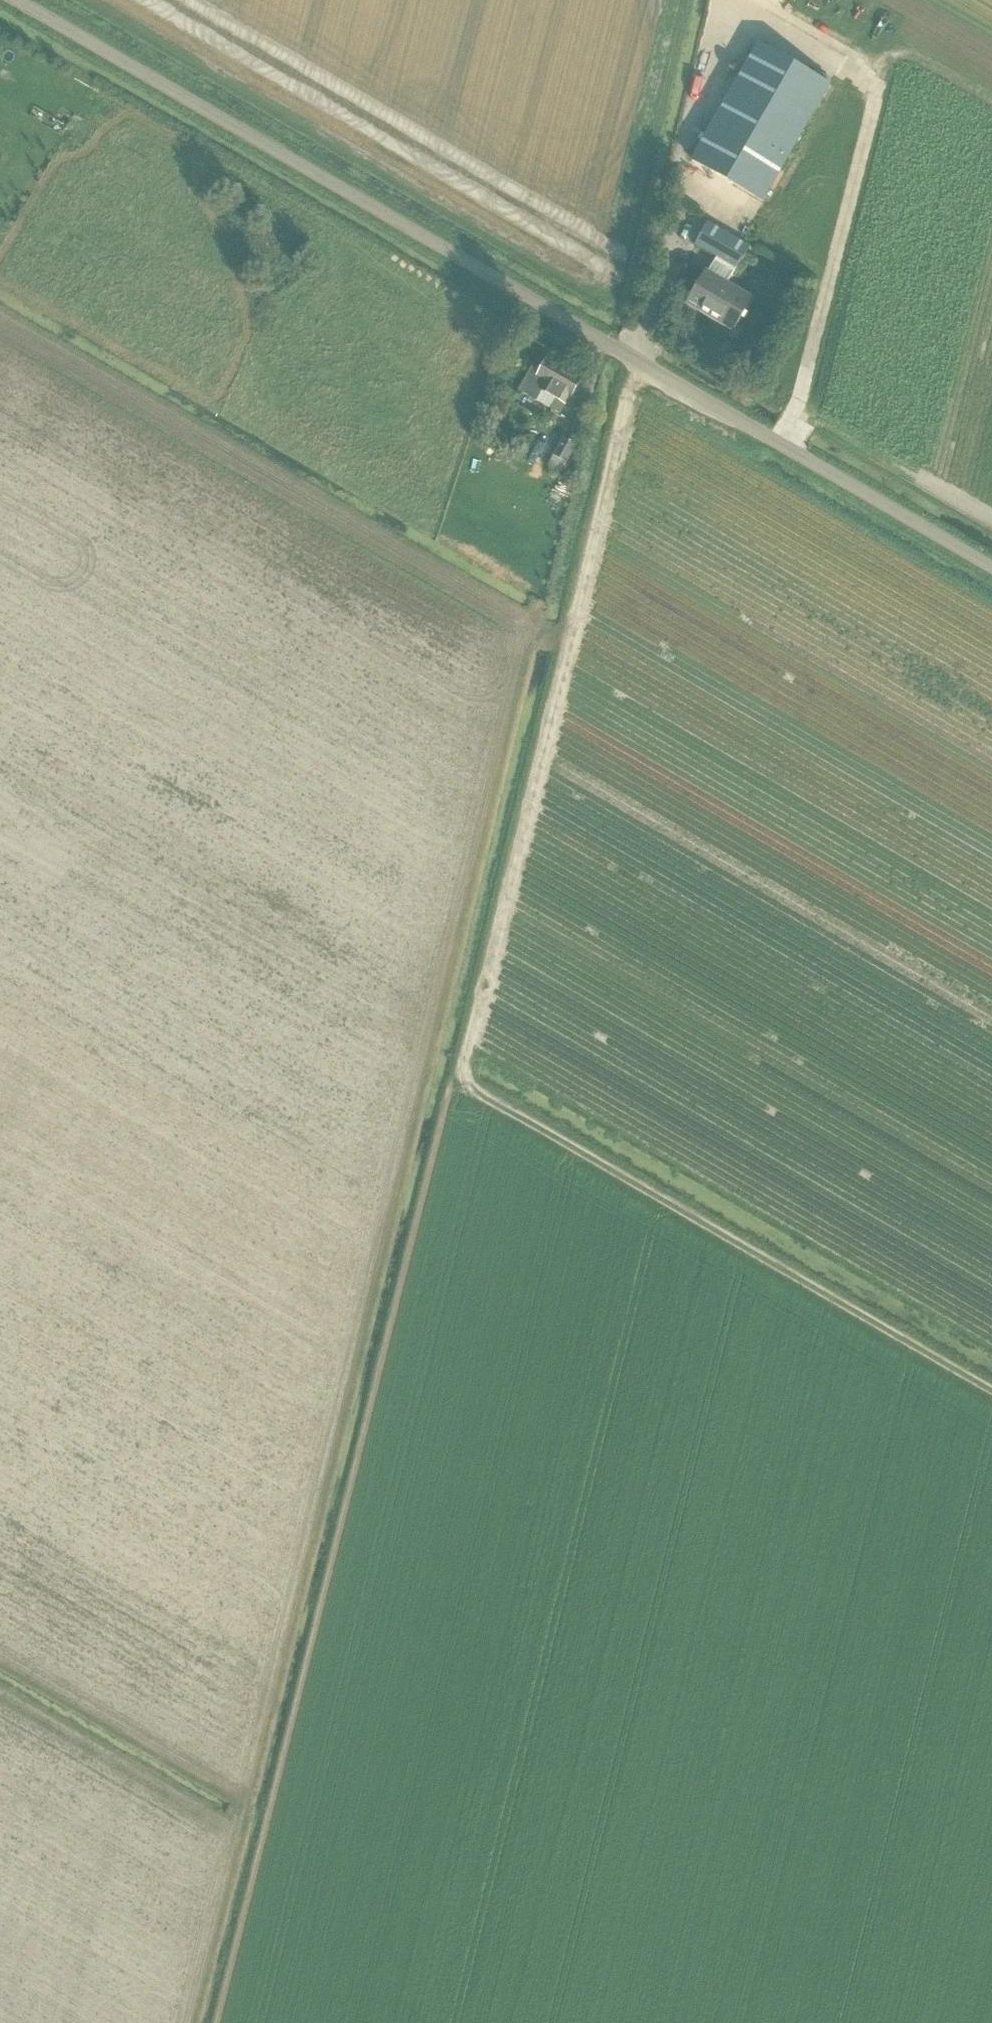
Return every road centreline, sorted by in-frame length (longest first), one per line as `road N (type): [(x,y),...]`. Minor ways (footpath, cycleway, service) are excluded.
road 1 (unclassified): [(19,0),(991,573)]
road 2 (track): [(621,356),(675,272),(677,173),(717,0)]

